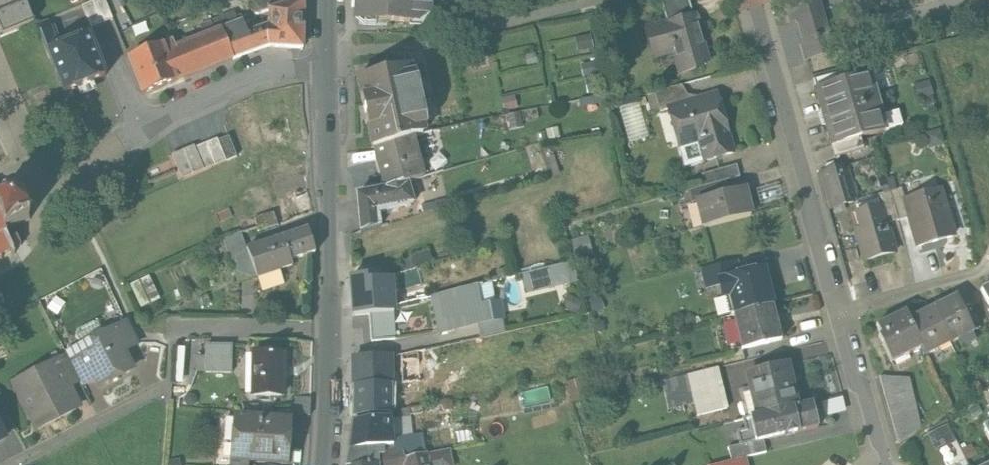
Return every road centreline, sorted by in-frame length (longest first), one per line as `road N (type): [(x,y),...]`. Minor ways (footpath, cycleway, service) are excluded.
road 1 (residential): [(322,464),(333,67)]
road 2 (residential): [(746,0),(839,316)]
road 3 (residential): [(144,127),(278,67),(333,67)]
road 4 (residential): [(839,316),(988,269)]
road 5 (residential): [(839,316),(880,464)]

